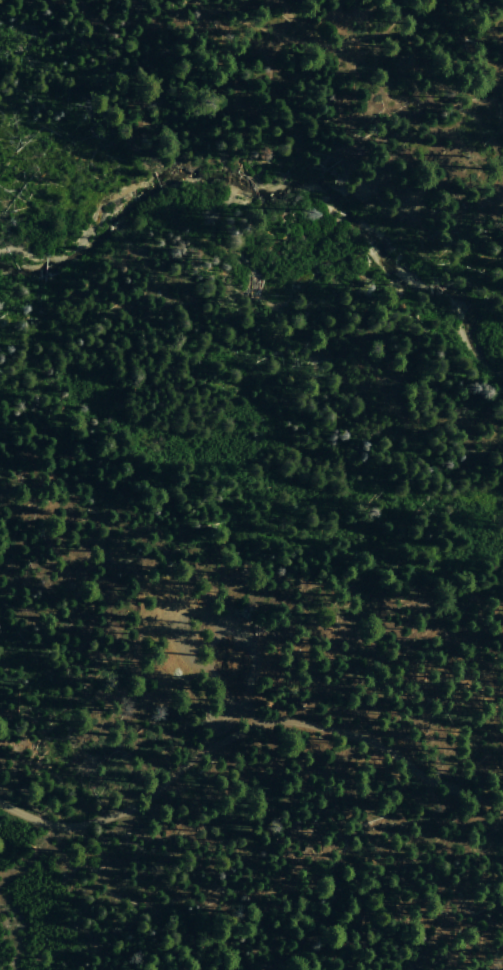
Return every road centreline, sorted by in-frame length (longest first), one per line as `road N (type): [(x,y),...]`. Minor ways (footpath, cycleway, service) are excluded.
road 1 (track): [(236,734),(109,818),(62,828),(0,804)]
road 2 (track): [(481,800),(430,781),(378,747),(323,729),(273,723),(236,734)]

